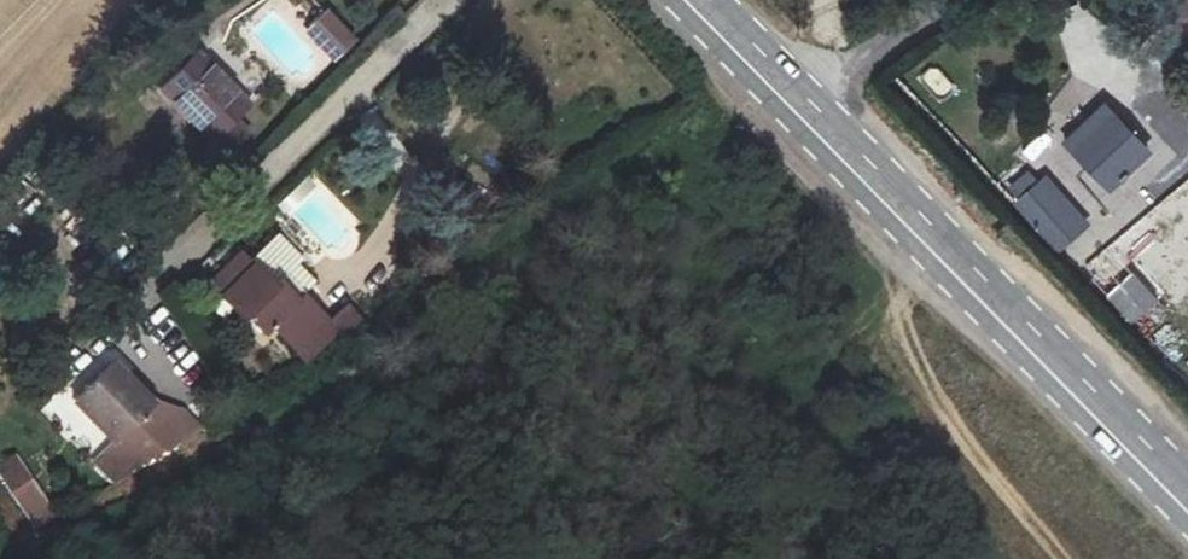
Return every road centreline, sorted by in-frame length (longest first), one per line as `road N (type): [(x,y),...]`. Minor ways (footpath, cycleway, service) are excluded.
road 1 (primary): [(710,0),(1187,482)]
road 2 (residential): [(452,0),(151,273)]
road 3 (track): [(816,107),(951,0)]

